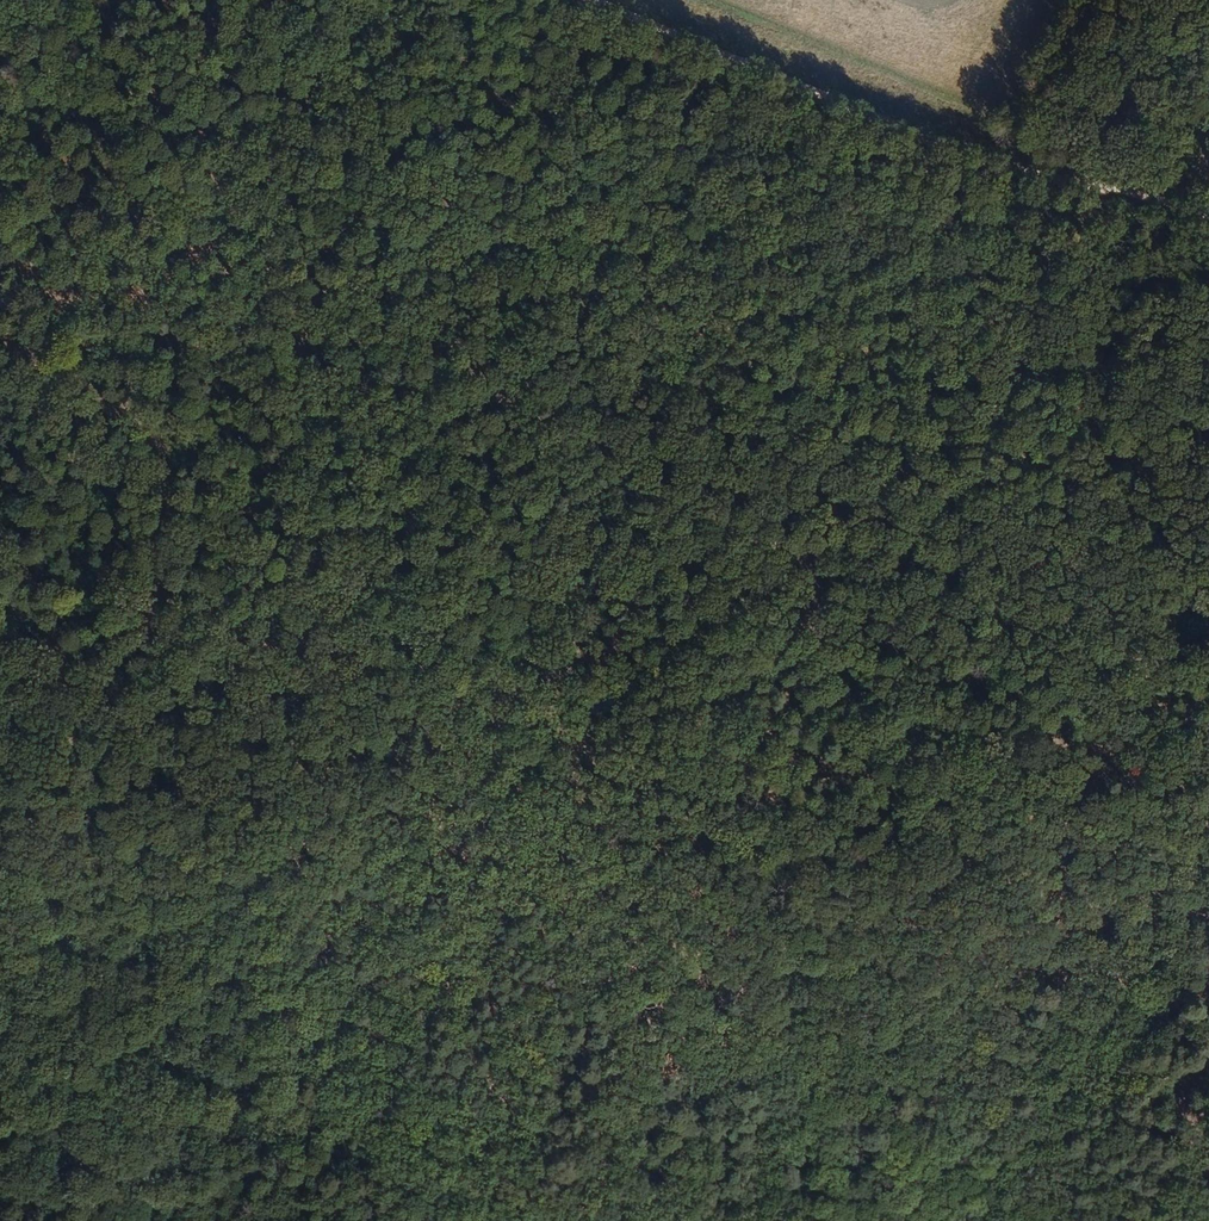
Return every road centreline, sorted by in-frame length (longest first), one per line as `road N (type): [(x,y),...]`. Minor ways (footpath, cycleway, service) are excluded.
road 1 (track): [(1208,217),(1065,192),(876,134),(591,0)]

